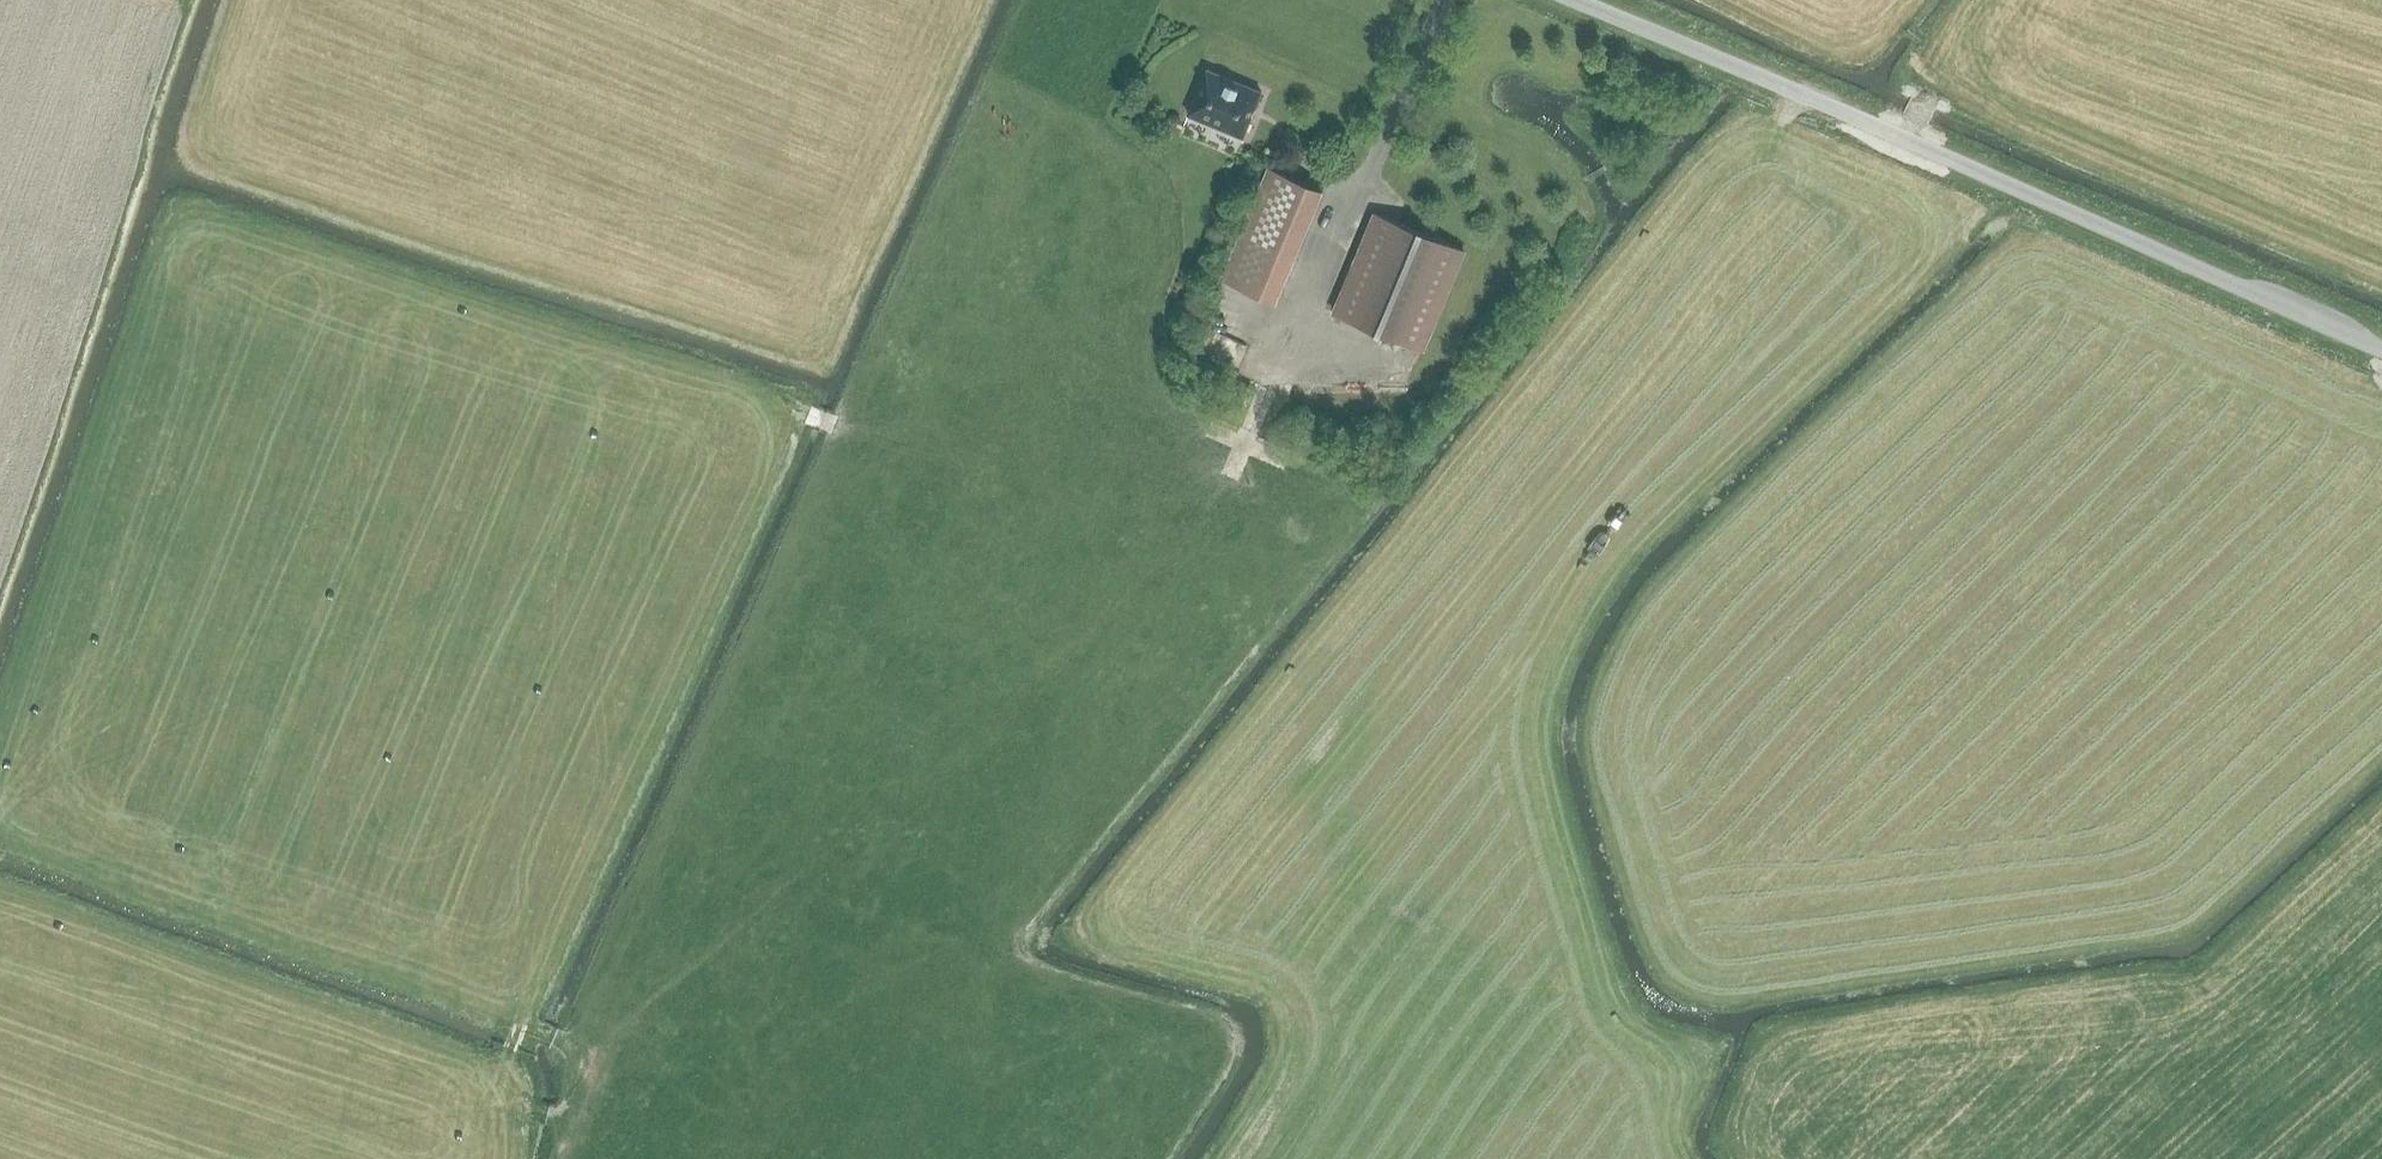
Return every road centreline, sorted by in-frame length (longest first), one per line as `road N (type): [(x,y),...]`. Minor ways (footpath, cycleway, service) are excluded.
road 1 (unclassified): [(2381,350),(1574,0)]
road 2 (track): [(1232,472),(1269,385),(1289,362)]

